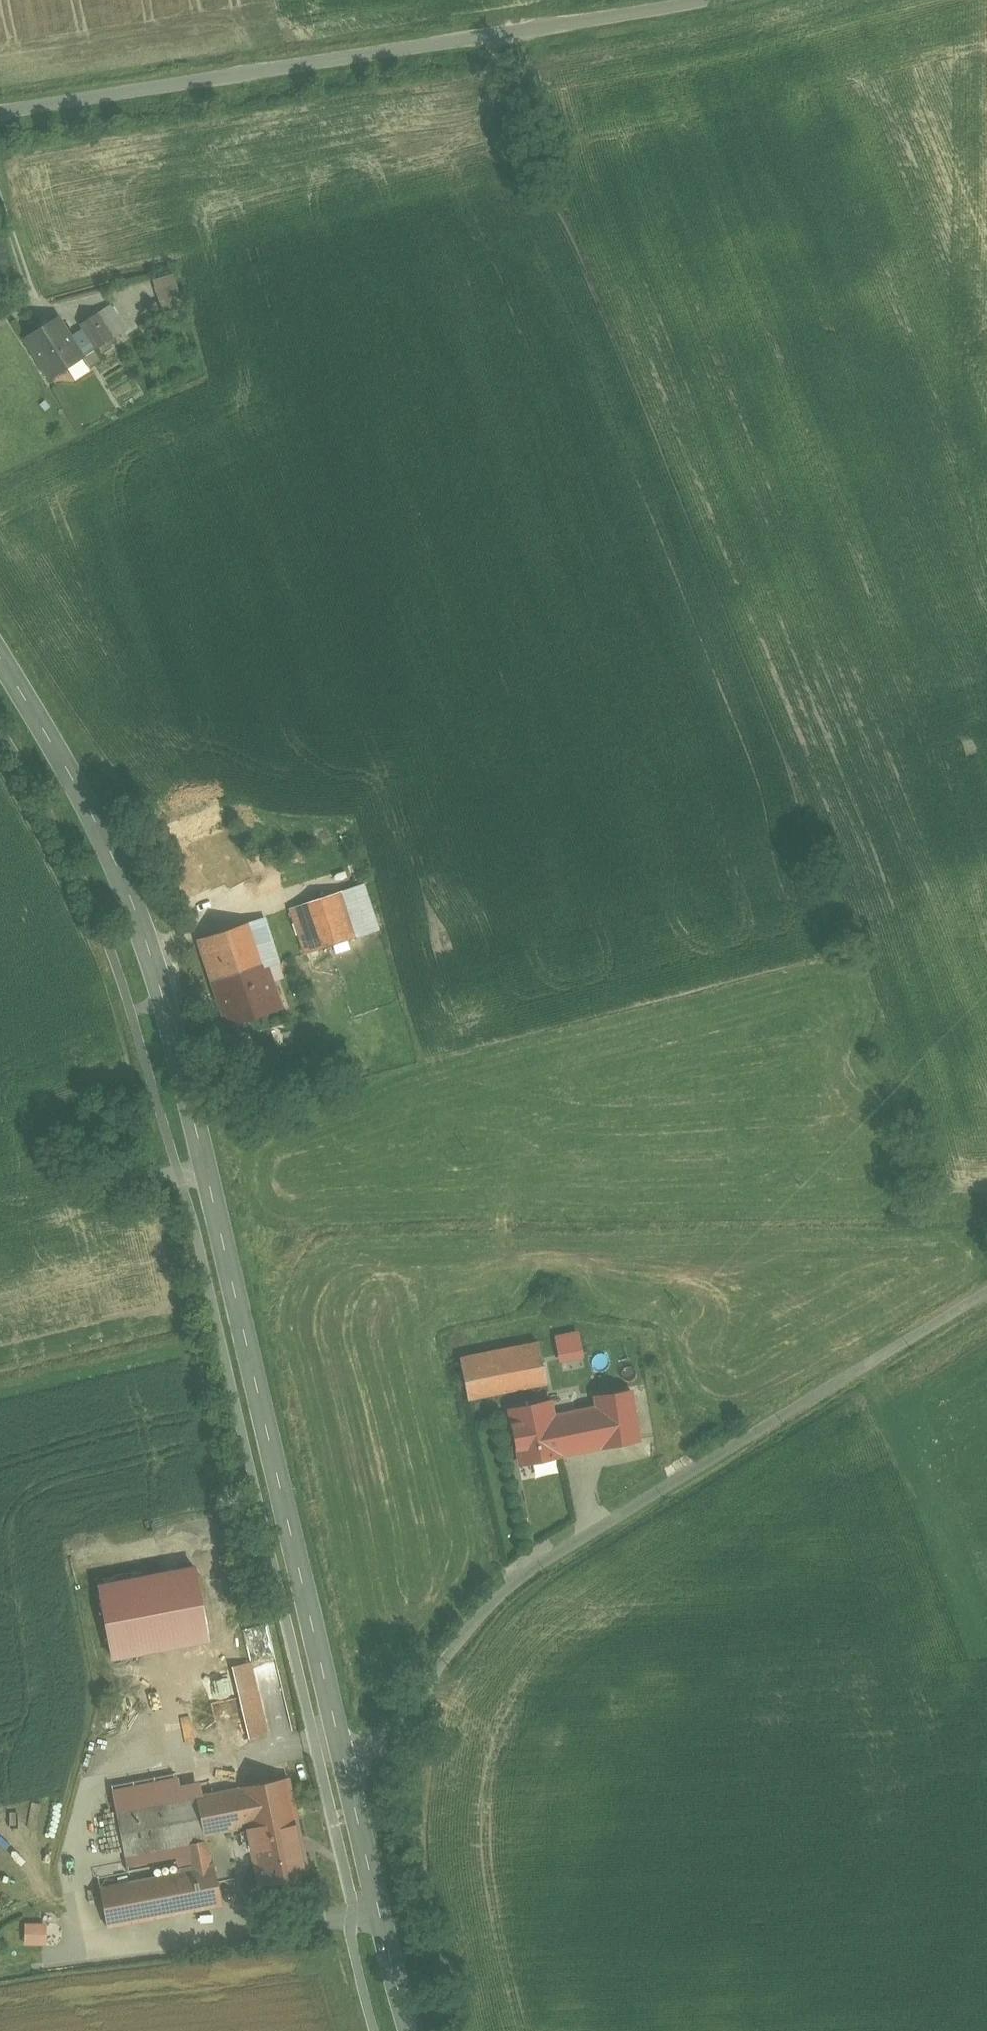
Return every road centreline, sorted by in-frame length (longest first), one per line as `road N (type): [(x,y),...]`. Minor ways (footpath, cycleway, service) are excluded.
road 1 (secondary): [(348,1778),(198,1125),(134,907),(90,810),(0,661)]
road 2 (unclassified): [(348,1778),(517,1589),(986,1299)]
road 3 (unclassified): [(700,0),(0,109)]
road 4 (secondary): [(412,2030),(348,1778)]

